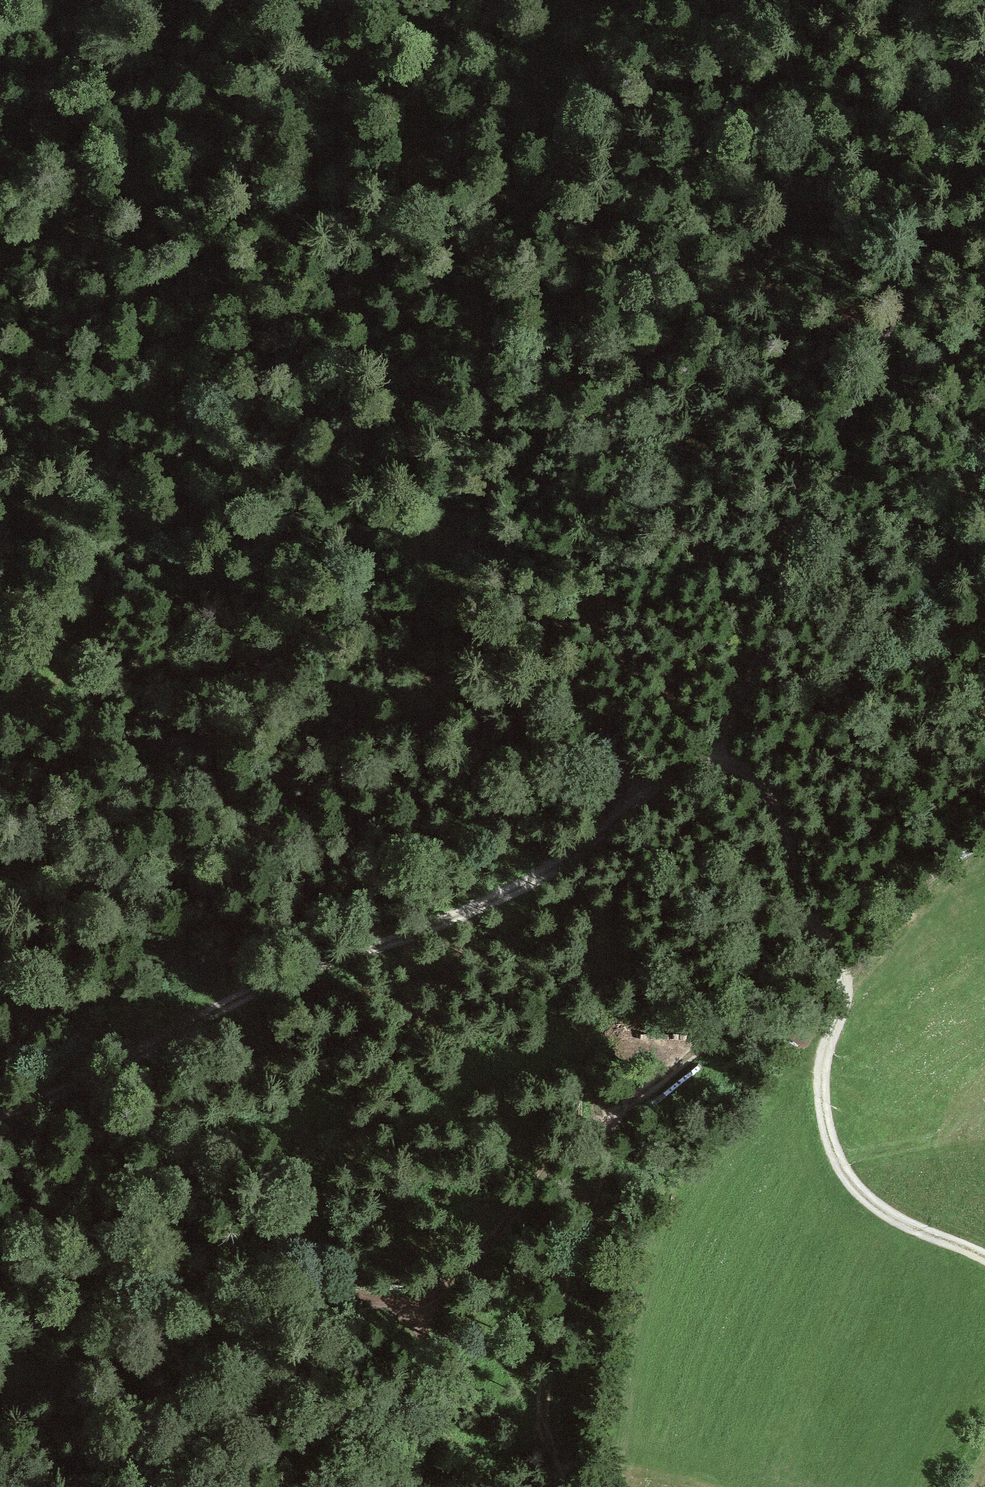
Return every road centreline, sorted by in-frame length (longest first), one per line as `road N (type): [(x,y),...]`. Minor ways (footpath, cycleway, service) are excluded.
road 1 (track): [(0,1111),(139,1061),(258,992),(469,911),(552,869),(716,747),(755,681),(808,488),(883,342),(923,179),(984,66)]
road 2 (track): [(583,0),(534,135),(378,423),(375,455),(400,520),(427,553),(515,607),(601,725),(642,802)]
road 3 (track): [(405,1486),(437,1308),(574,1146),(737,1012),(810,911)]
road 4 (track): [(0,1402),(257,1316),(378,1297),(471,1318),(515,1366),(560,1486)]
road 5 (track): [(716,747),(751,779),(775,816),(838,973),(842,994),(822,1085),(841,1168),(897,1219),(984,1258)]
road 6 (track): [(0,258),(205,130),(495,0)]
road 7 (track): [(0,707),(57,675),(97,617),(77,574),(0,492)]

